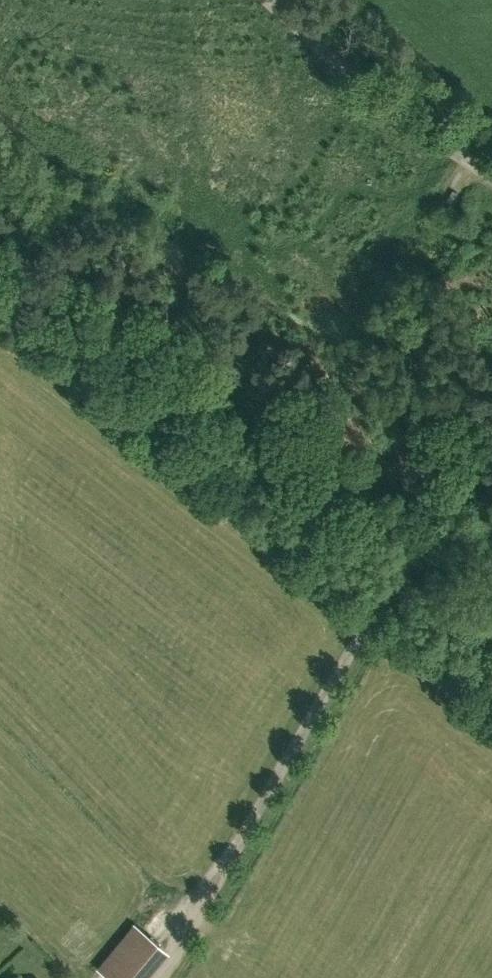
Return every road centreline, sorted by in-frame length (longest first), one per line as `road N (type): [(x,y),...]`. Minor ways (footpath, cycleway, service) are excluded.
road 1 (track): [(491,452),(379,617),(163,977)]
road 2 (track): [(491,169),(414,125),(279,0)]

